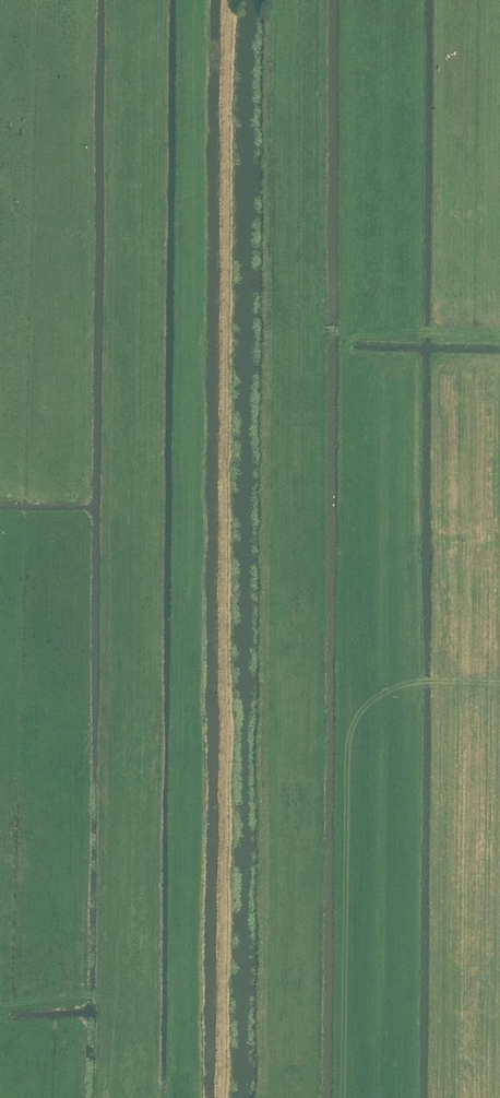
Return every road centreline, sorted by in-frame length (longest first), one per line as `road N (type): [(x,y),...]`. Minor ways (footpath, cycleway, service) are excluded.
road 1 (track): [(350,334),(350,696),(443,679),(499,683)]
road 2 (track): [(350,696),(346,1097)]
road 3 (track): [(499,334),(350,334),(357,215)]

